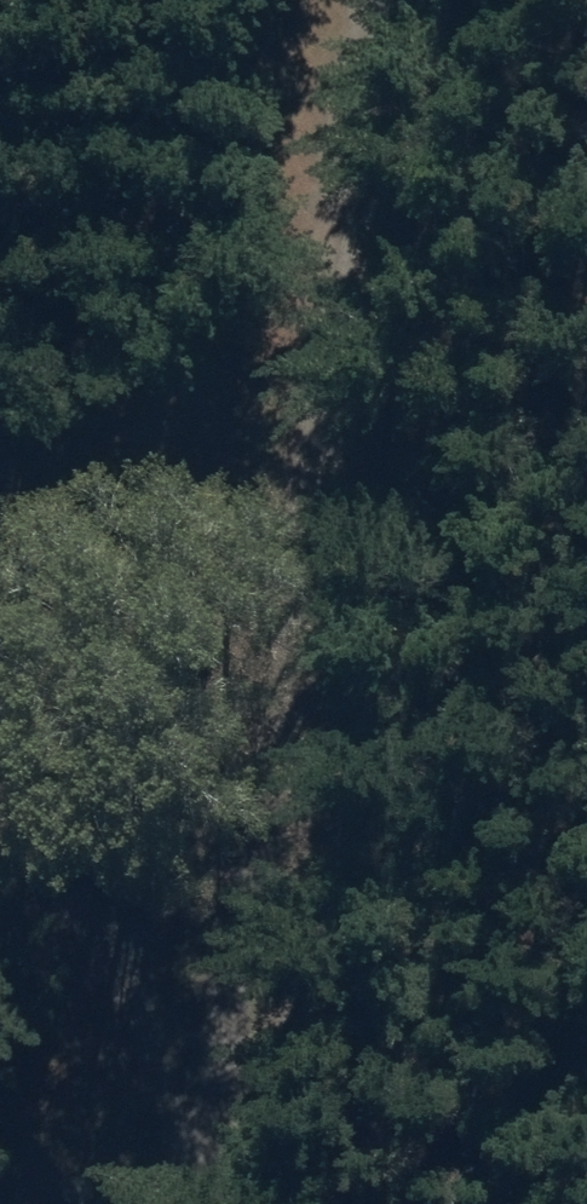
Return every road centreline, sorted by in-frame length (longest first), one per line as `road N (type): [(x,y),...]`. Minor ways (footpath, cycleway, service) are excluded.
road 1 (track): [(189,1203),(205,1056),(350,368),(379,0)]
road 2 (track): [(0,673),(350,368)]
road 3 (track): [(0,784),(205,1056)]

